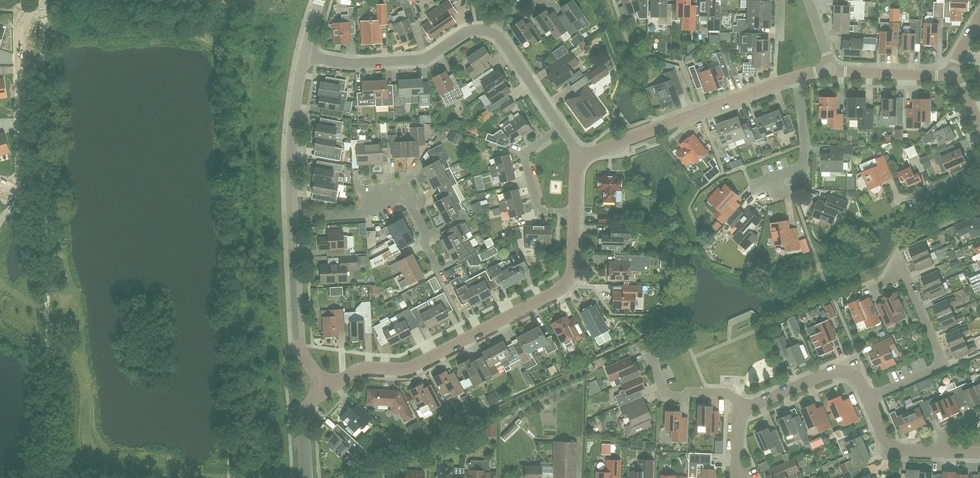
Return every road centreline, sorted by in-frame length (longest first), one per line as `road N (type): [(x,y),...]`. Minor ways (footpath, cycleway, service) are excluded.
road 1 (track): [(228,477),(221,18),(42,15)]
road 2 (residential): [(327,388),(357,370),(409,368),(558,290),(572,274),(575,212)]
road 3 (residential): [(797,76),(578,157)]
road 4 (residential): [(37,3),(20,26),(24,172),(19,191),(0,182)]
road 5 (residential): [(442,278),(400,194),(382,196),(362,213),(293,217)]
road 6 (residential): [(489,31),(465,32),(421,60),(350,64),(306,55)]
road 7 (residential): [(327,388),(300,347),(293,217)]
road 8 (residential): [(869,398),(941,363),(906,273)]
road 9 (residential): [(293,217),(294,114),(306,55)]
road 10 (residential): [(745,408),(834,371),(854,375),(869,398)]
road 11 (residential): [(575,212),(539,210),(525,160),(560,127)]
road 12 (residential): [(745,408),(728,394),(667,397),(647,349)]
road 13 (residential): [(957,76),(829,66)]
road 14 (residential): [(560,127),(489,31)]

